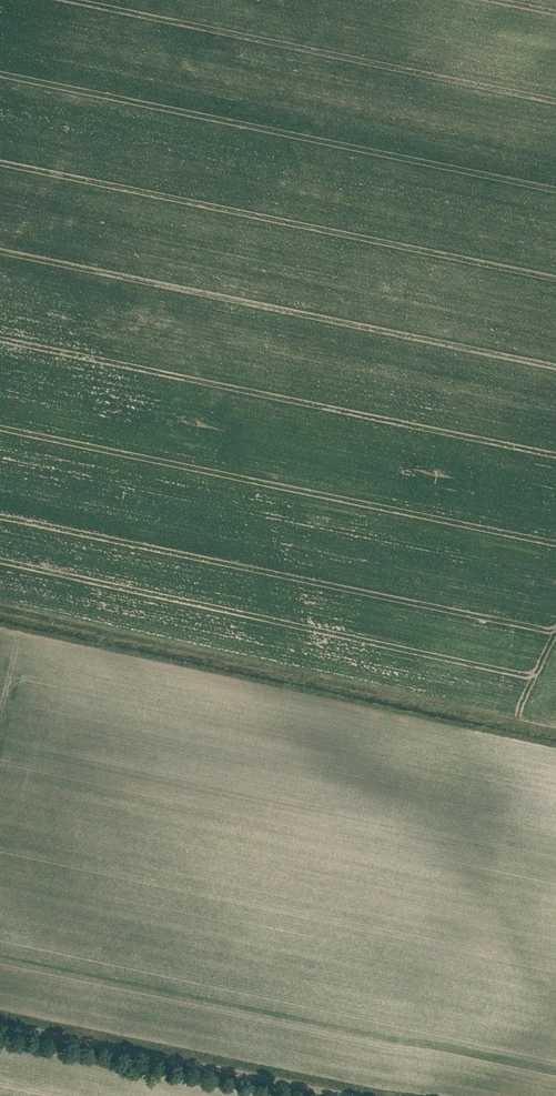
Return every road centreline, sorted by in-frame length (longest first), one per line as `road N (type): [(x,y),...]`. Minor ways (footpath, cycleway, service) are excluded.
road 1 (unclassified): [(371,1095),(0,1017)]

